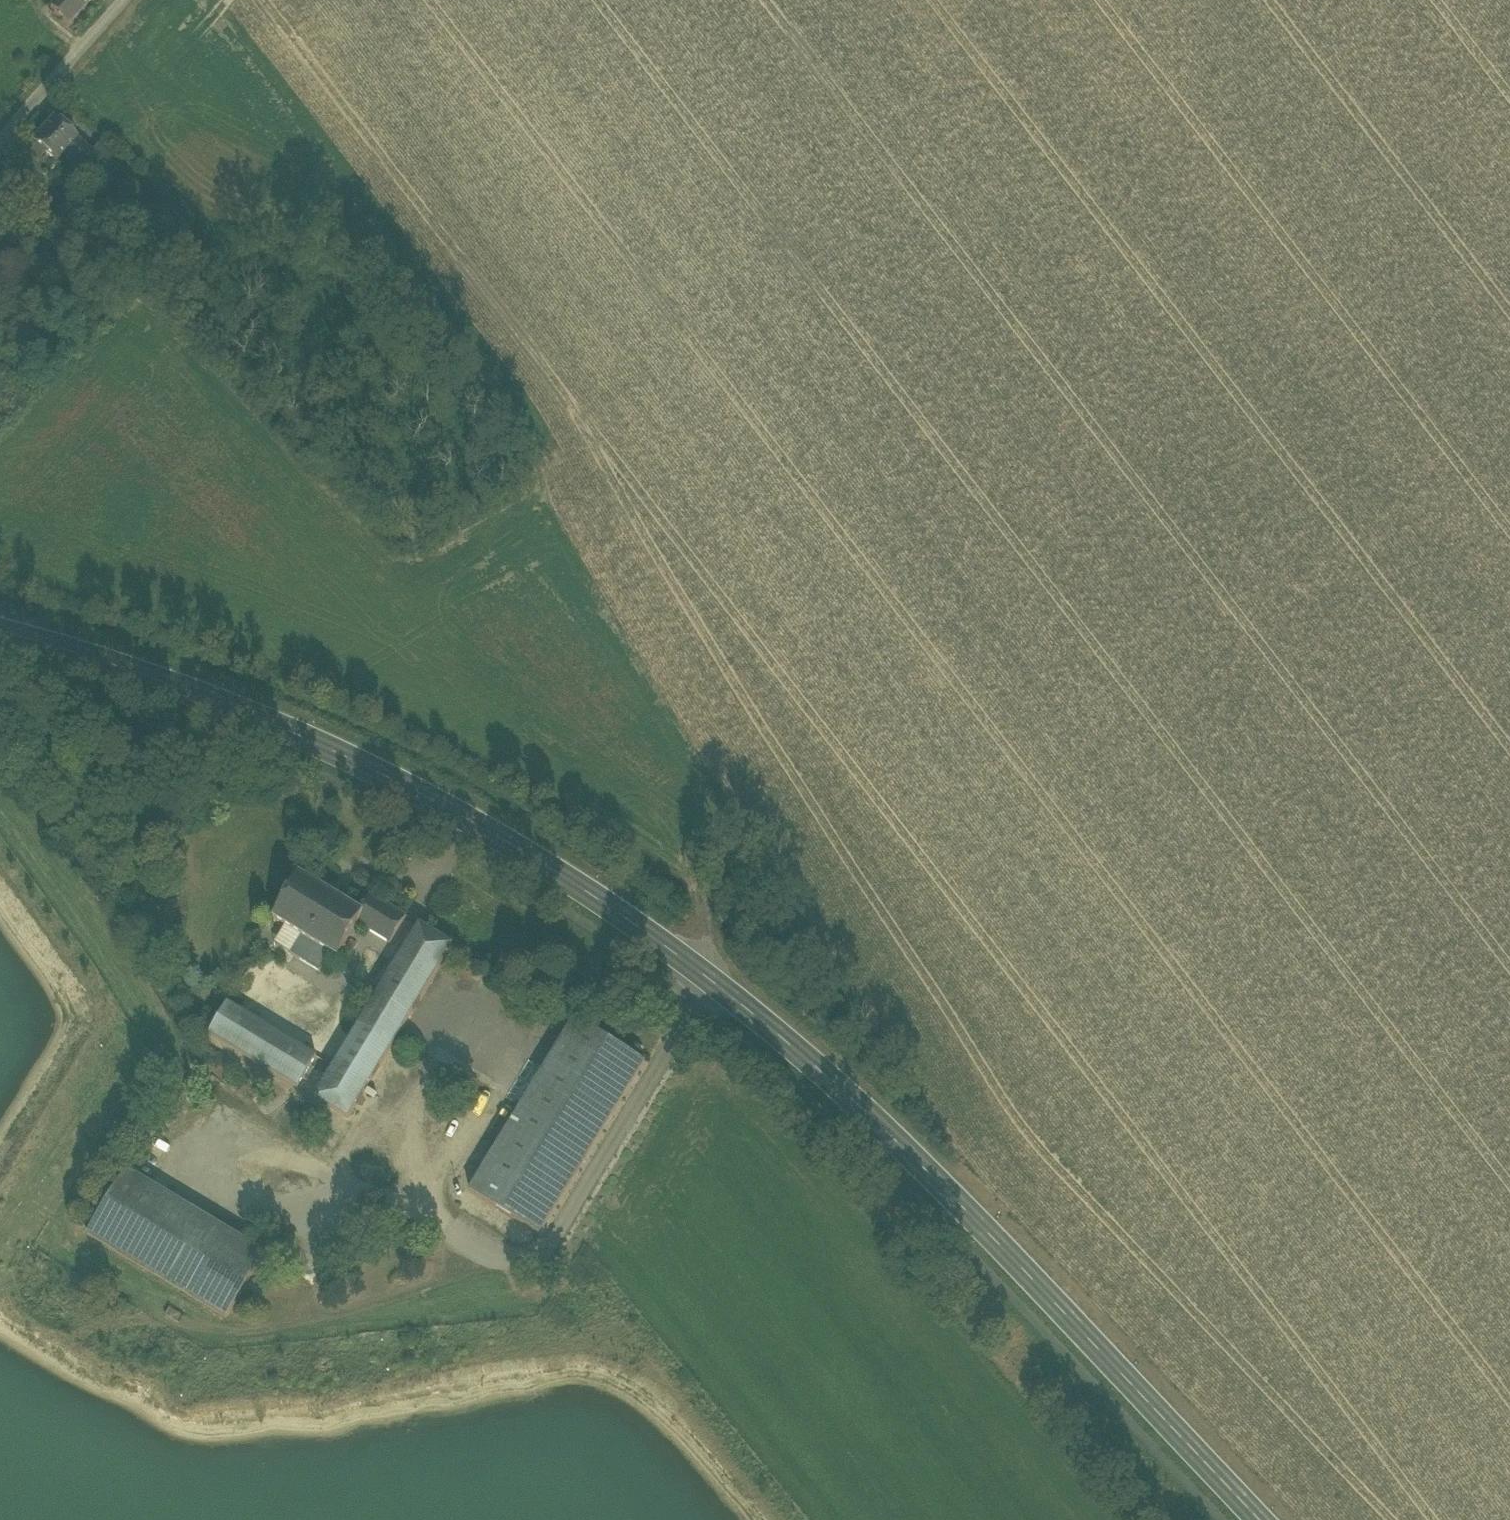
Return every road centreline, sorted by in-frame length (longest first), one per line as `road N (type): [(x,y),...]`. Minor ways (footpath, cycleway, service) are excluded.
road 1 (tertiary): [(1258,1519),(1067,1314),(821,1070),(620,913),(355,754),(86,655),(0,635)]
road 2 (track): [(713,985),(547,1255)]
road 3 (unclassified): [(0,139),(122,0)]

